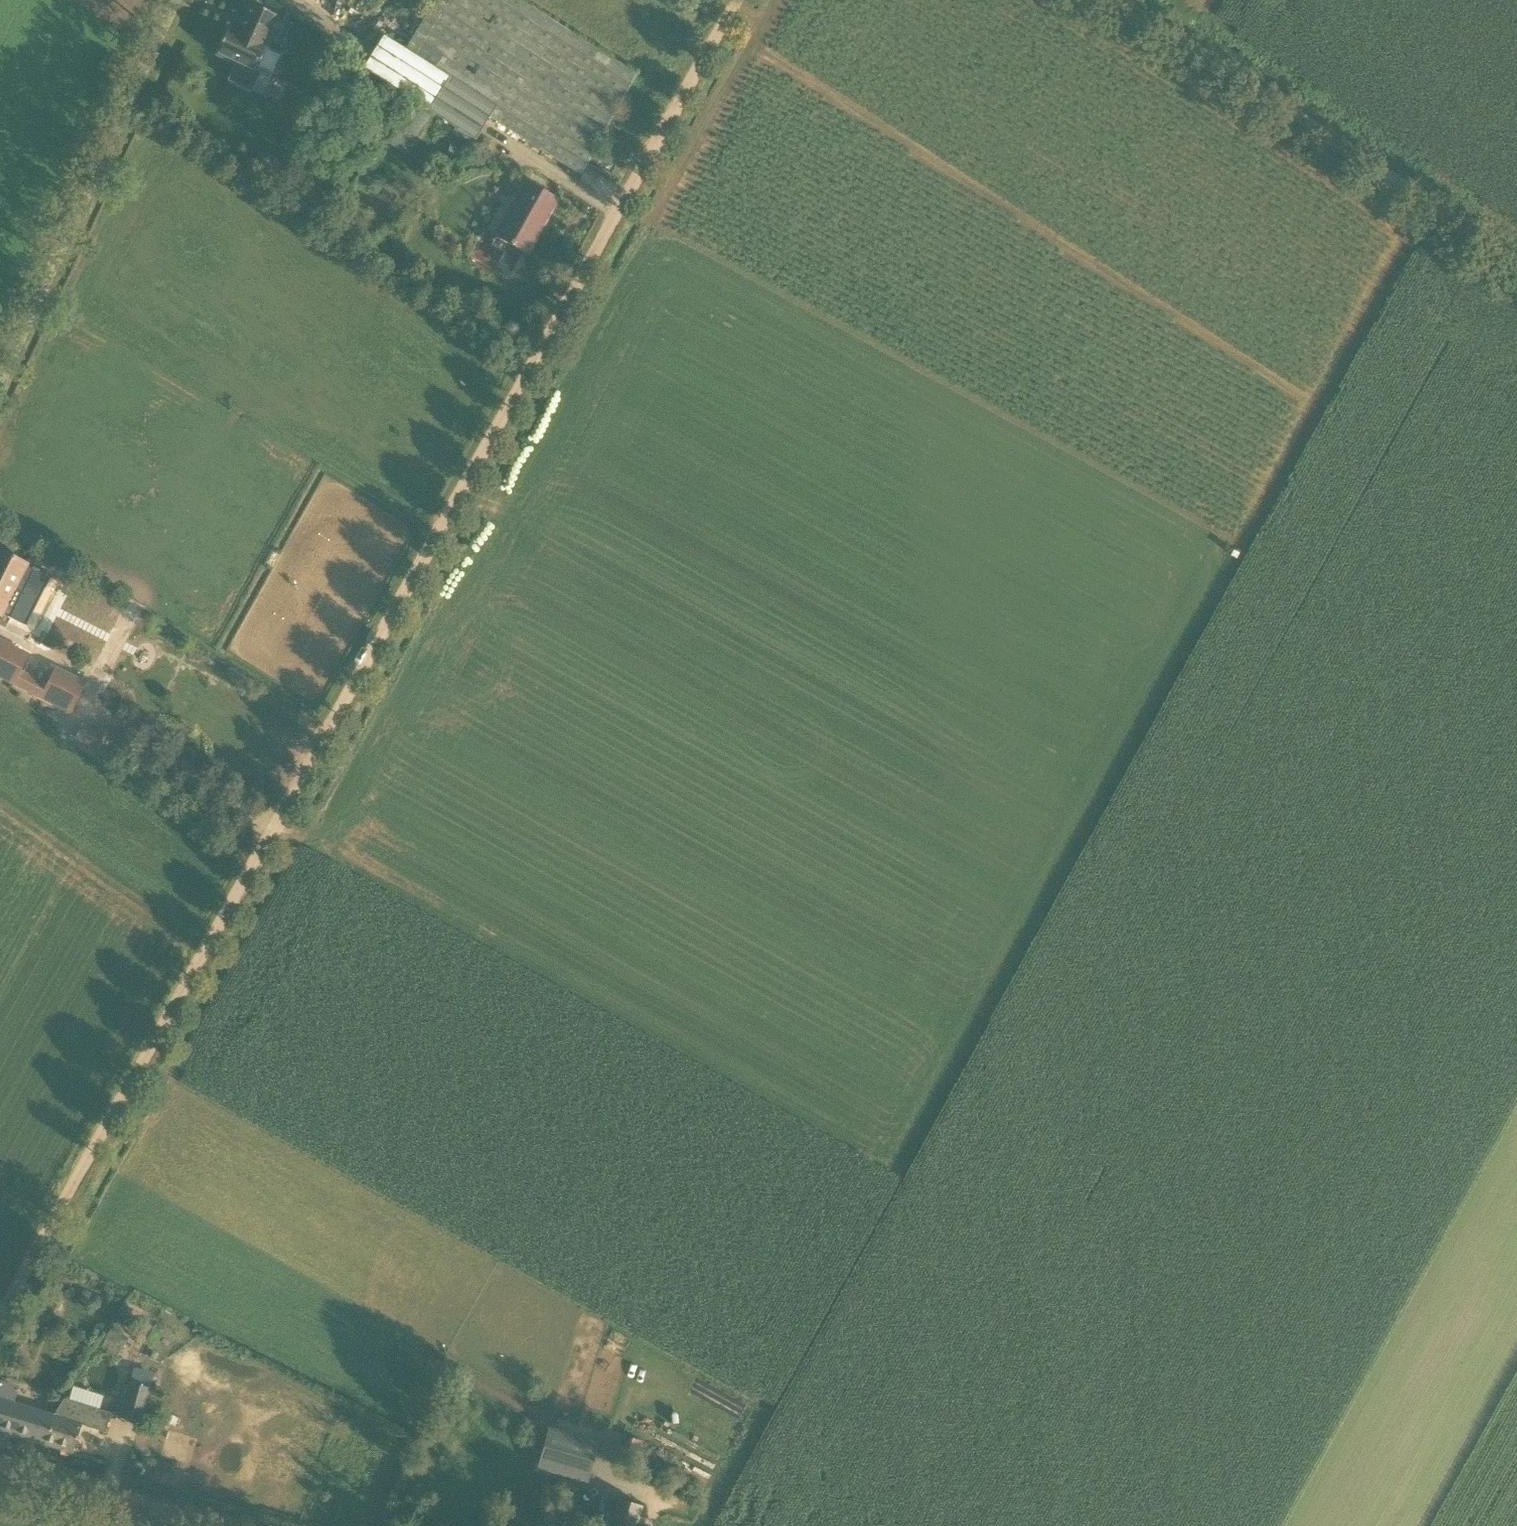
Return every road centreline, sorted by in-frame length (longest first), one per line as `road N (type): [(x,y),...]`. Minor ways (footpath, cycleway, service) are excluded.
road 1 (track): [(556,347),(0,1336)]
road 2 (unclassified): [(1516,282),(1102,0)]
road 3 (unclassified): [(0,374),(171,0)]
road 4 (unclassified): [(748,0),(556,347)]
road 5 (tertiary): [(234,1525),(0,1459)]

